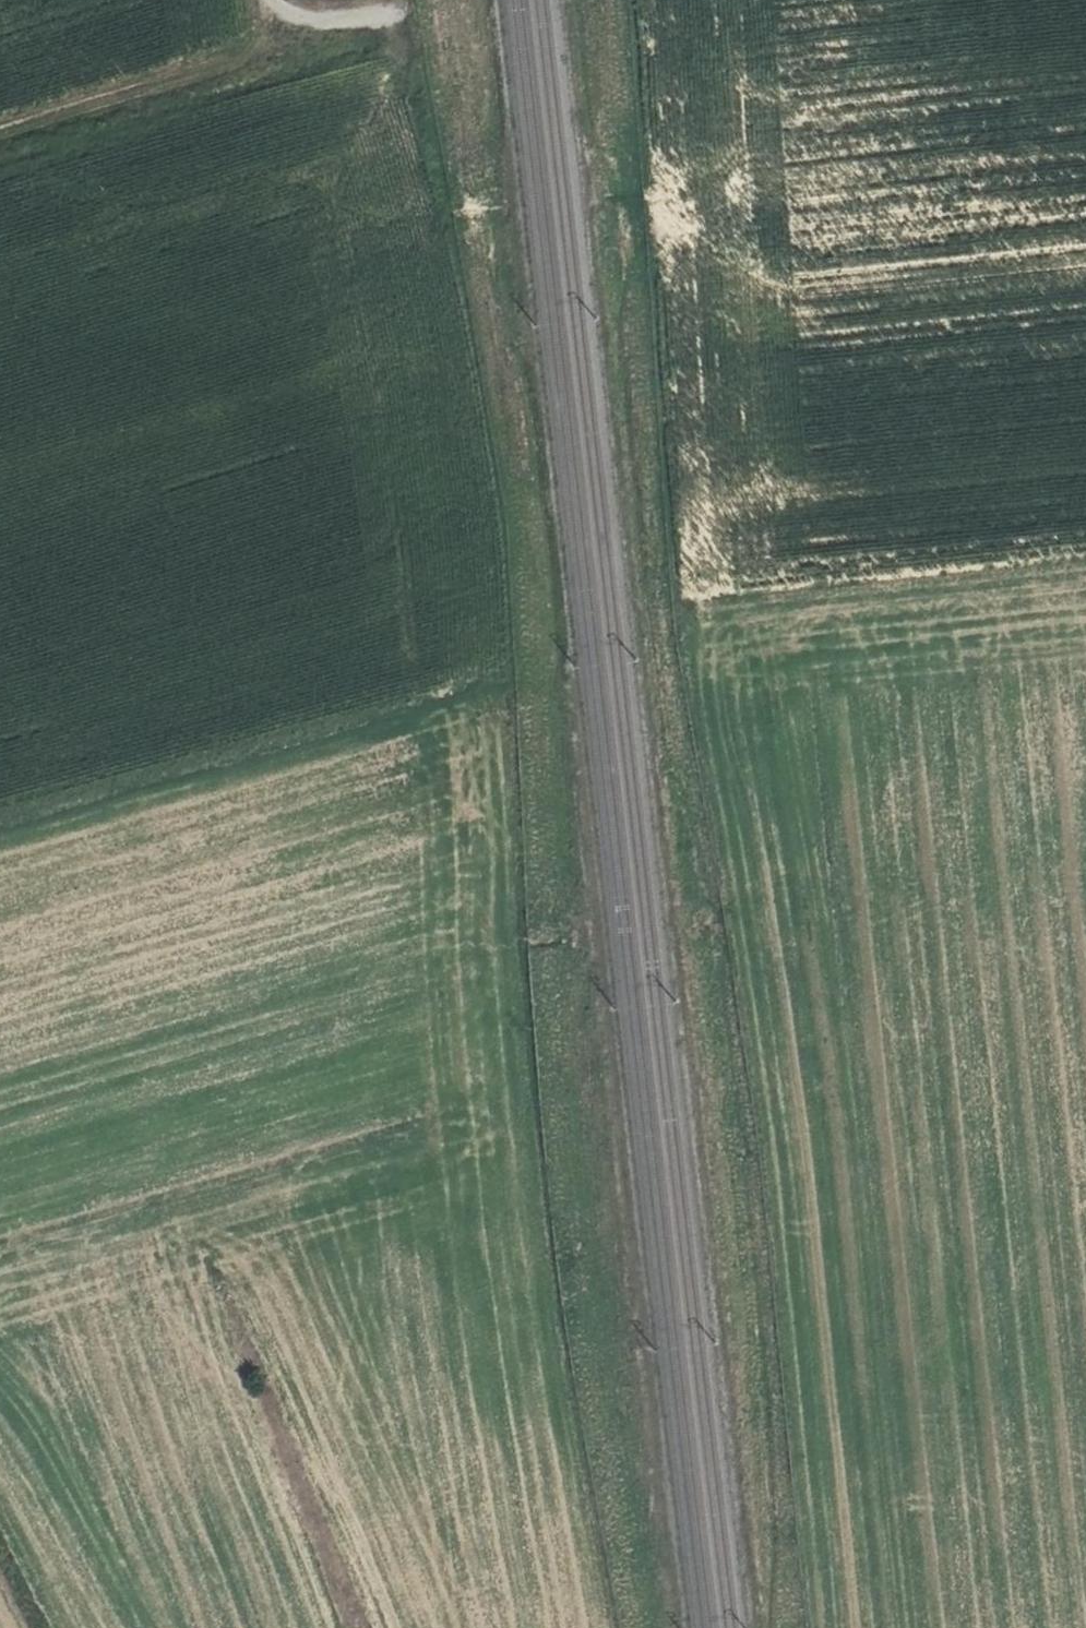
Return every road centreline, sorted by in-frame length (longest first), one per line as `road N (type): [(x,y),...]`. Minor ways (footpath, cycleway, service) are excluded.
road 1 (track): [(275,0),(310,19),(399,14)]

